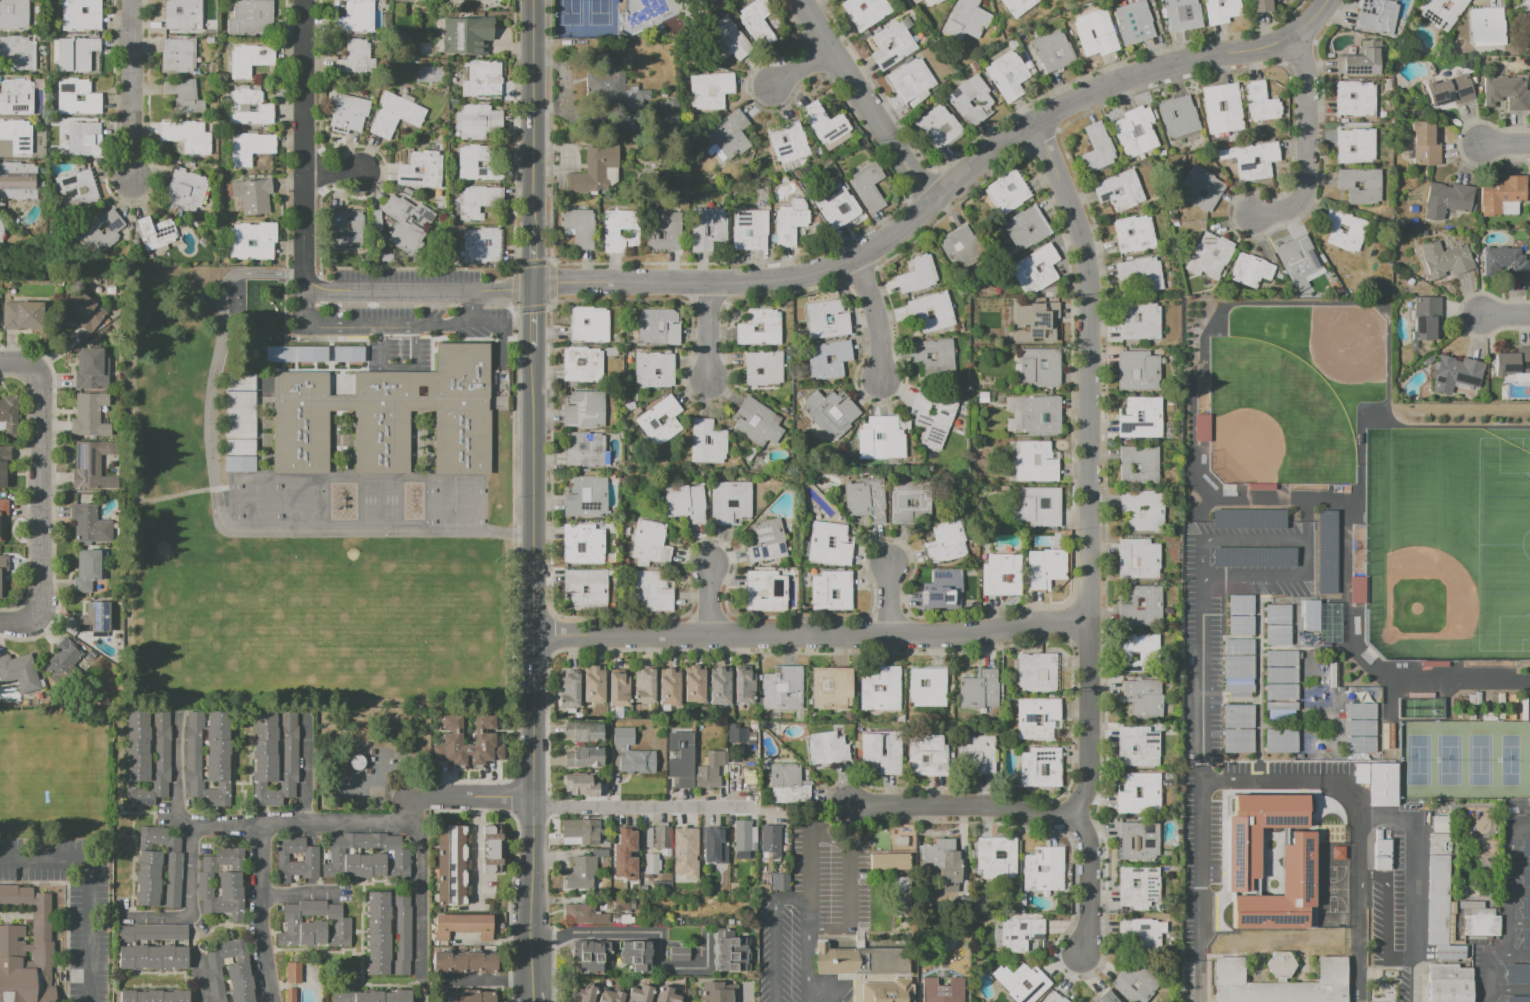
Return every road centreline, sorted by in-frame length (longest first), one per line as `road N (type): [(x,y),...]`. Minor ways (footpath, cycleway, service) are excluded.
road 1 (residential): [(1293,37),(1086,95),(983,158),(858,258),(751,283),(533,287)]
road 2 (residential): [(1035,124),(1079,226),(1094,296),(1091,766),(1073,817)]
road 3 (residential): [(1092,621),(964,637),(533,636)]
road 4 (tertiary): [(531,992),(533,533)]
road 5 (residential): [(303,0),(305,270)]
road 6 (residential): [(932,202),(802,0)]
road 7 (residential): [(35,616),(42,591),(44,384)]
road 8 (tertiary): [(533,229),(533,0)]
road 9 (residential): [(1073,817),(983,804),(848,803)]
road 10 (residential): [(533,287),(314,286)]
road 11 (residential): [(1293,37),(1305,67),(1308,182),(1290,210),(1258,214)]
road 12 (residential): [(742,807),(532,808)]
road 13 (tertiary): [(533,533),(533,346)]
road 14 (residential): [(131,0),(129,182)]
road 15 (residential): [(1073,817),(1087,838),(1081,955)]
road 16 (residential): [(858,258),(876,307),(883,380)]
road 17 (track): [(1529,413),(1405,413)]
road 18 (residential): [(410,797),(532,796)]

